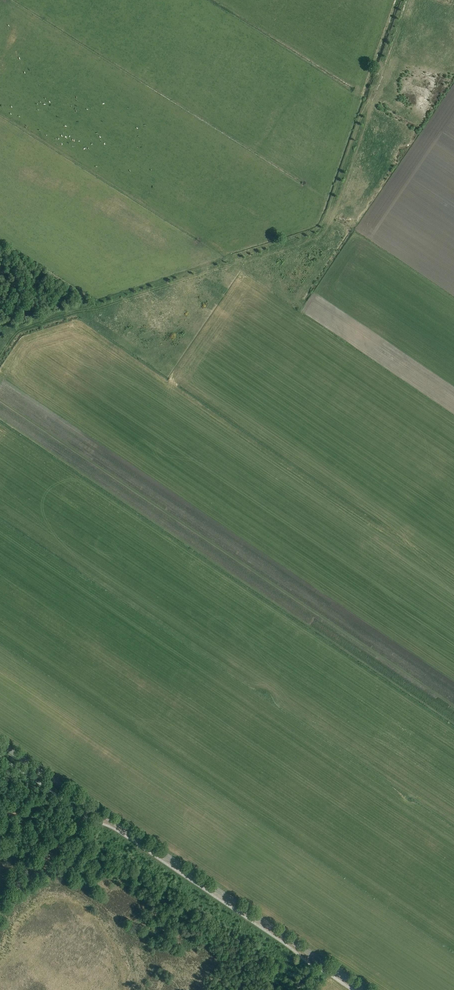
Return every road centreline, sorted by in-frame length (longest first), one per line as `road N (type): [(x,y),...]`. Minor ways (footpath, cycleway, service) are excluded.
road 1 (tertiary): [(365,989),(0,743)]

